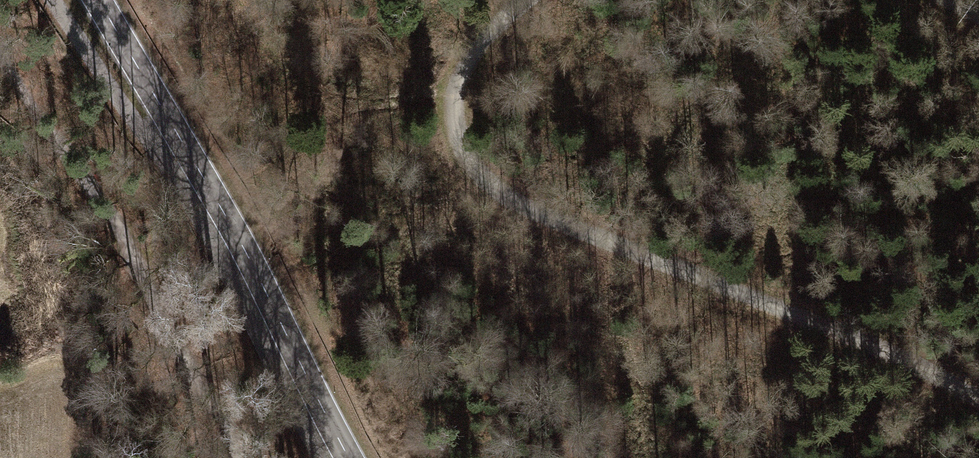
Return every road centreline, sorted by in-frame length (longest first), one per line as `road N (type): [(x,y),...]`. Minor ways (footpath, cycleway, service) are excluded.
road 1 (track): [(978,401),(820,322),(494,188),(461,156),(456,110),(470,68),(514,16),(541,0)]
road 2 (tertiary): [(349,457),(250,261),(99,0)]

